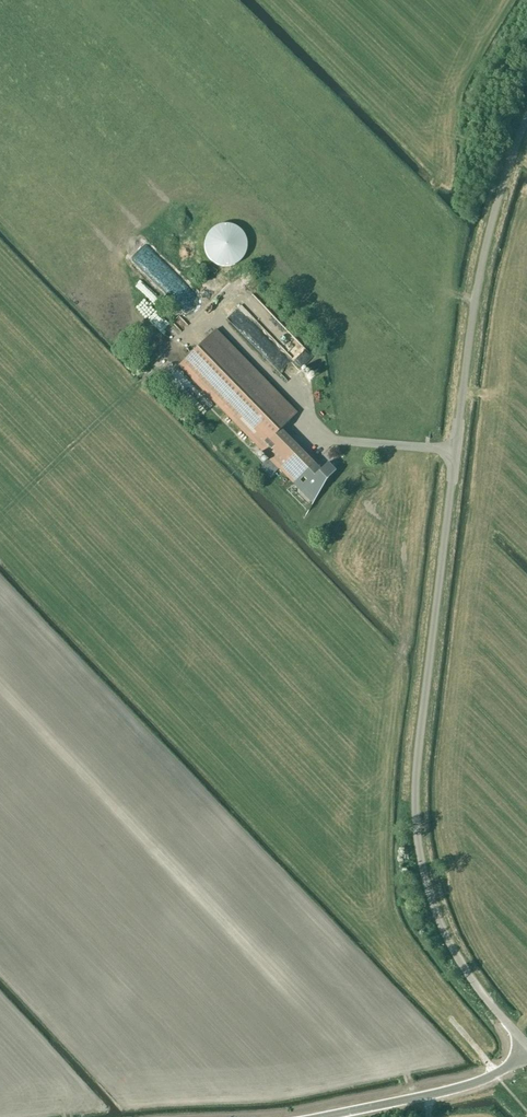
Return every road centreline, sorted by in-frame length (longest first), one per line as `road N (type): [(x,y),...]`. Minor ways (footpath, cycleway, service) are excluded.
road 1 (unclassified): [(526,1046),(463,968),(438,916),(420,812),(434,607),(468,359),(488,242),(526,118)]
road 2 (tertiary): [(323,1116),(476,1083),(526,1053)]

